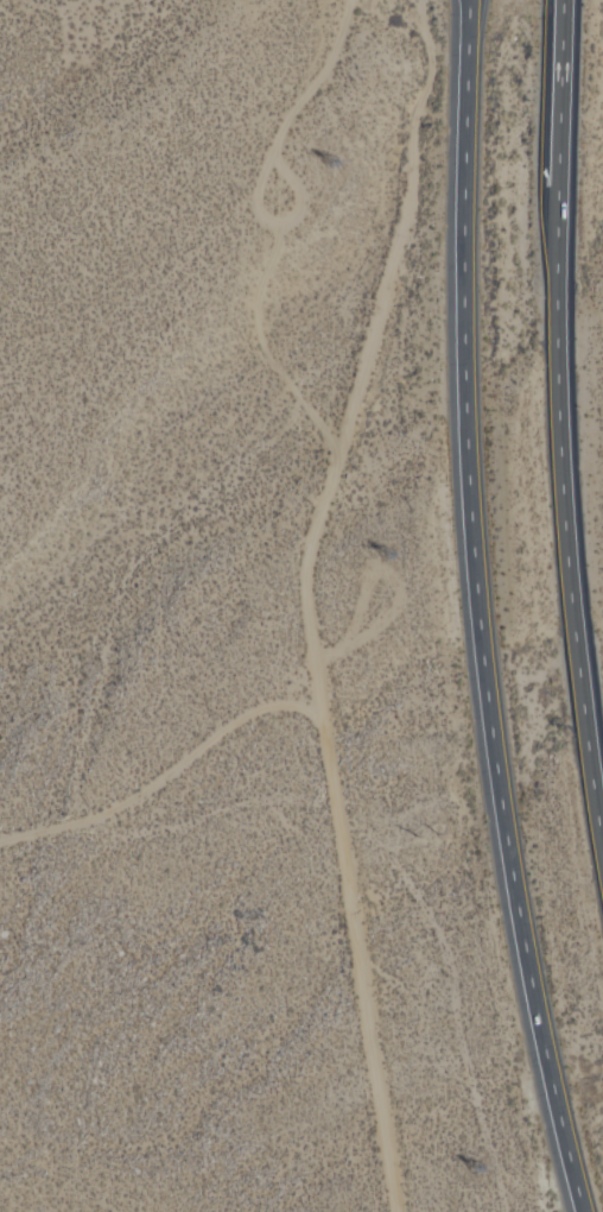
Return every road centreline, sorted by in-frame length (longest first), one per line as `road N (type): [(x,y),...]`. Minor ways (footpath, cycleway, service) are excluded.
road 1 (track): [(423,0),(430,43),(412,195),(374,264),(293,561),(385,1211)]
road 2 (trunk): [(471,0),(463,347),(487,701),(539,1018),(584,1211)]
road 3 (trunk): [(602,820),(564,487),(556,152)]
road 4 (track): [(310,711),(255,713),(110,806),(0,840)]
road 5 (trunk): [(556,152),(560,0)]

